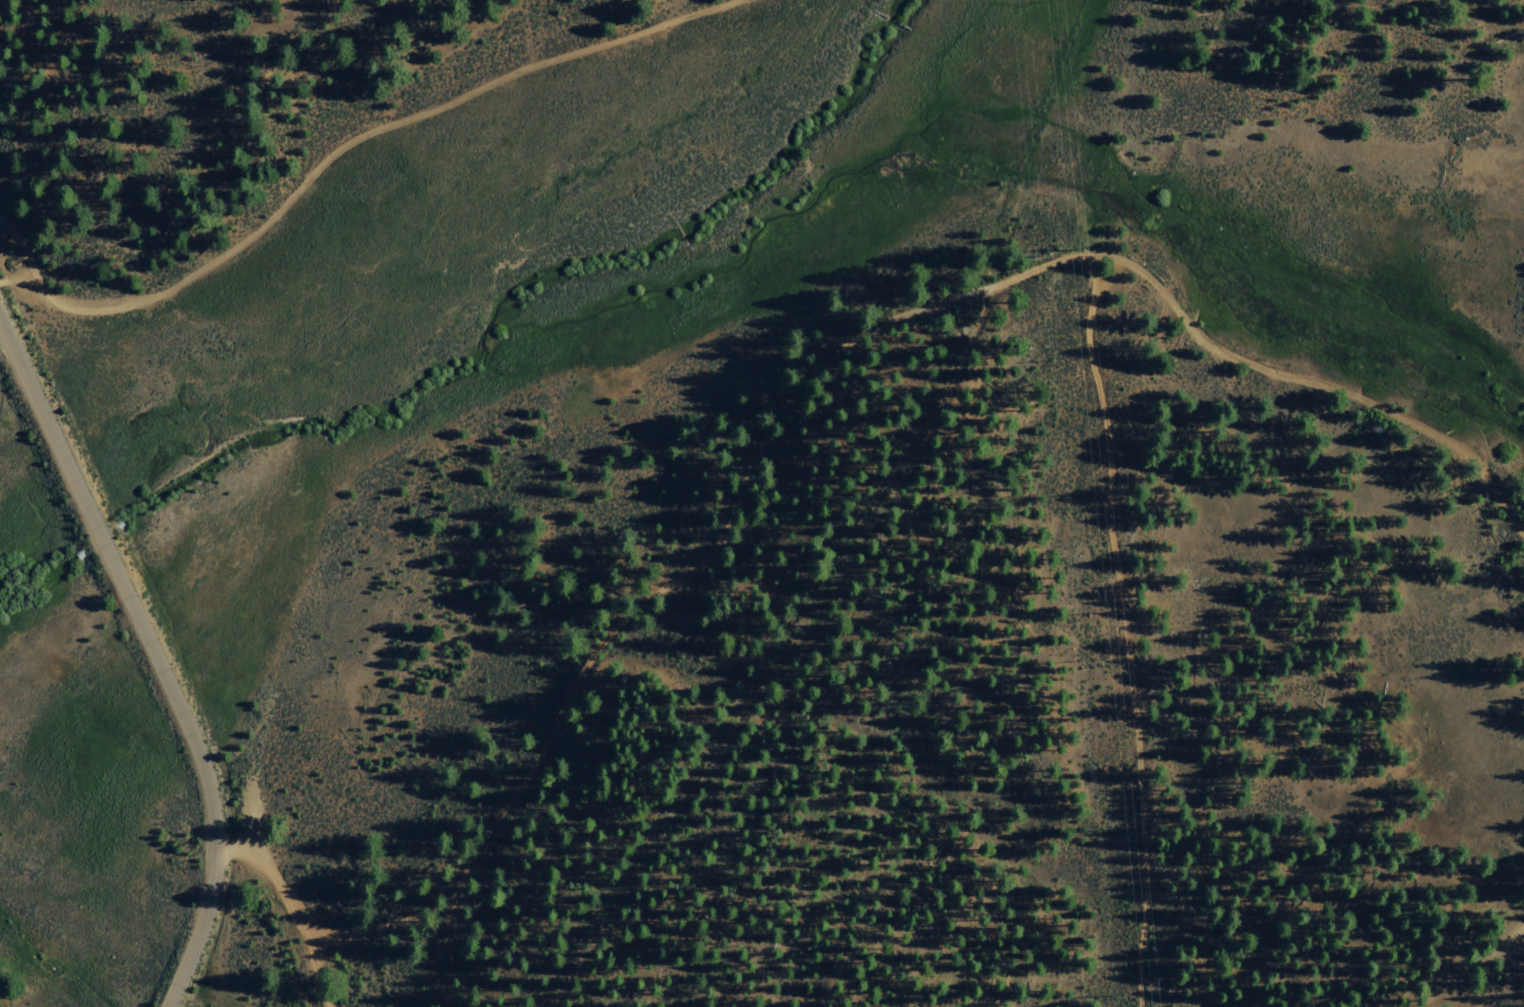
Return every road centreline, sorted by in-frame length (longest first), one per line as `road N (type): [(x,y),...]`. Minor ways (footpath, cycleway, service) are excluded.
road 1 (track): [(1523,534),(1477,461),(1450,439),(1222,346),(1130,261),(1094,254),(1049,259),(880,323),(805,380),(762,436),(709,555),(637,608),(589,660),(450,902),(356,936),(317,934),(260,861),(213,848)]
road 2 (track): [(0,220),(25,250),(40,287),(72,313),(154,304),(270,229),(351,146),(515,76),(746,0)]
road 3 (track): [(557,987),(832,580),(940,393),(991,286)]
road 4 (track): [(1094,254),(1100,285),(1090,333),(1108,424),(1113,535),(1139,732),(1142,1006)]
road 5 (tertiary): [(167,1006),(211,882),(213,828),(202,767),(0,323)]
road 6 (track): [(1423,1006),(1471,963),(1523,932)]

